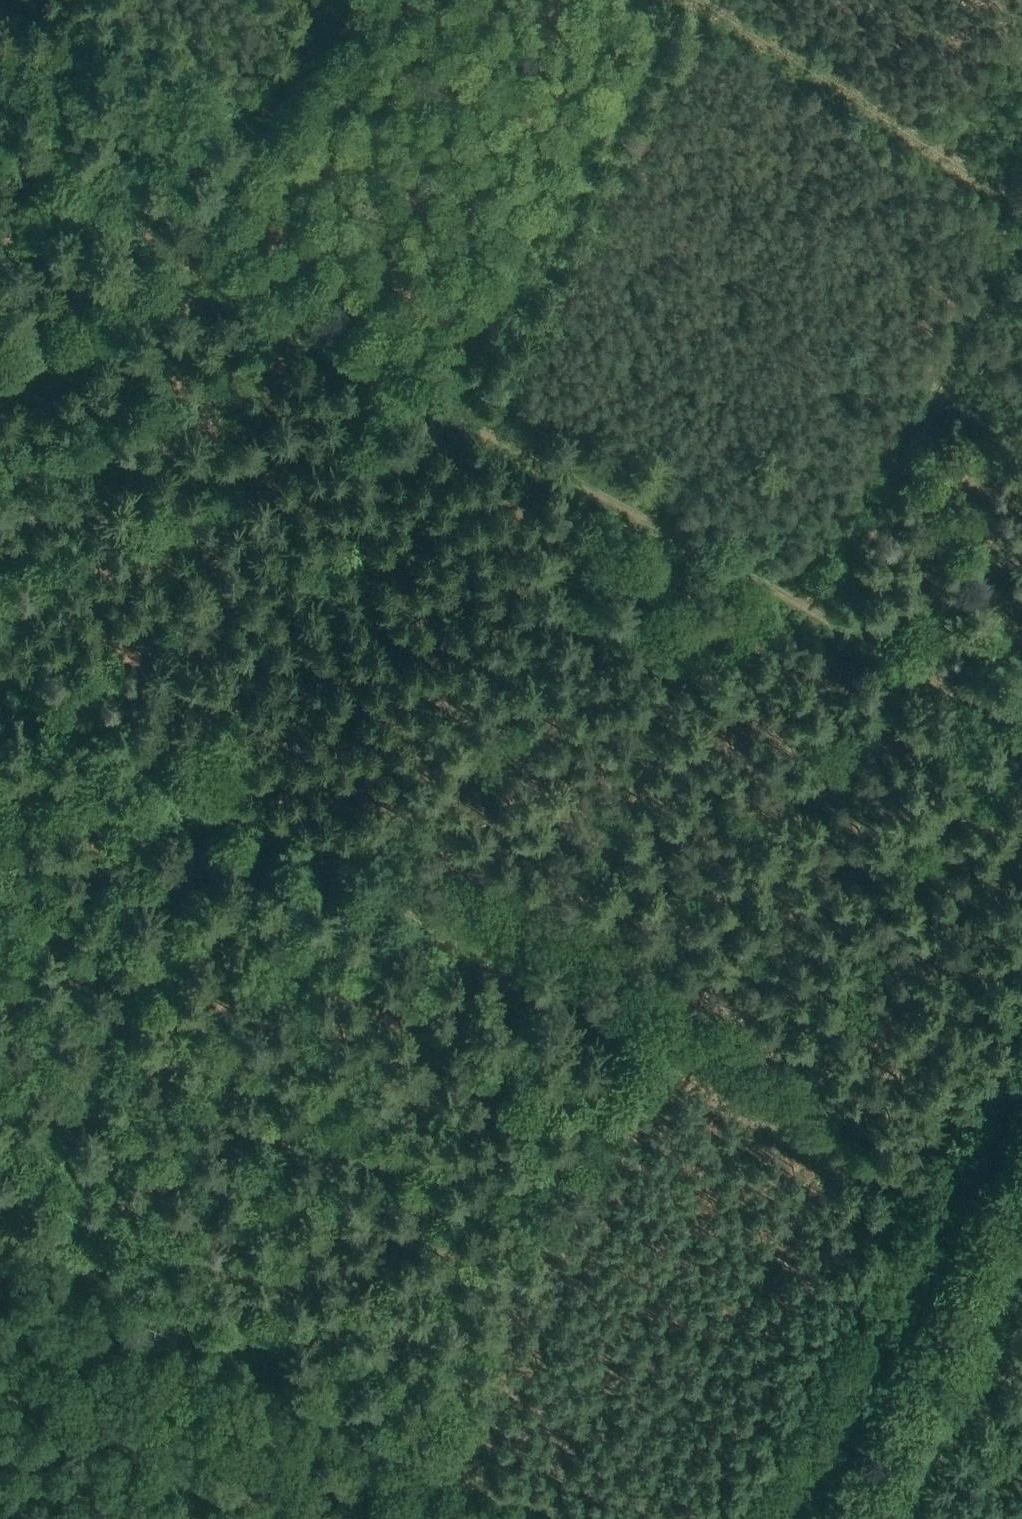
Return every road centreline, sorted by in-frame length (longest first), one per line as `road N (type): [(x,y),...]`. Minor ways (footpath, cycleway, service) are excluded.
road 1 (track): [(0,155),(1021,734)]
road 2 (track): [(1021,203),(697,0)]
road 3 (track): [(1021,1203),(846,1518)]

